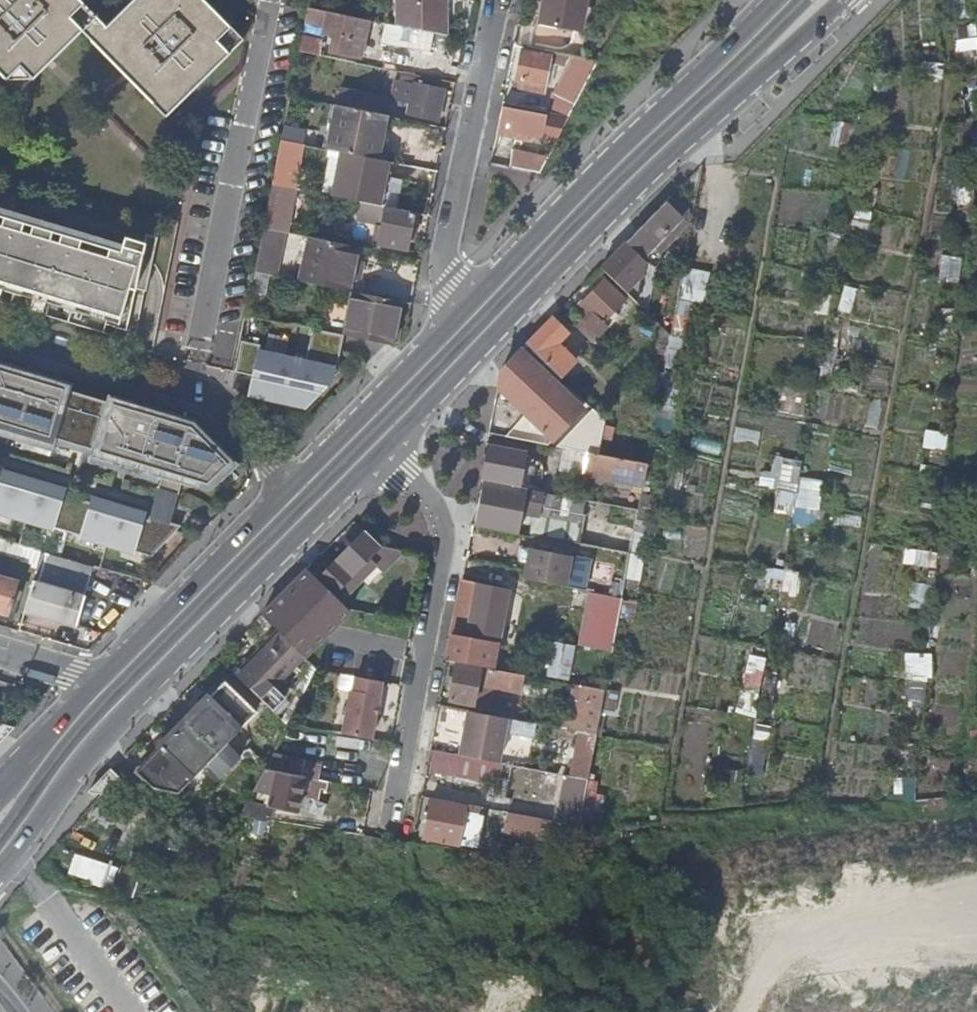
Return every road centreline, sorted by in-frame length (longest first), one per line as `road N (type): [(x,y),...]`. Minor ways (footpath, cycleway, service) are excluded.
road 1 (tertiary): [(379,449),(620,207),(843,0)]
road 2 (tertiary): [(0,870),(124,705),(379,449)]
road 3 (tertiary): [(773,0),(467,308)]
road 4 (residential): [(396,810),(438,541),(429,502),(379,449)]
road 5 (residential): [(0,341),(204,386),(289,489)]
road 6 (residential): [(467,308),(448,249),(490,0)]
road 7 (tertiary): [(289,489),(97,683)]
road 8 (tertiary): [(467,308),(289,489)]
road 9 (tertiary): [(97,683),(0,781)]

